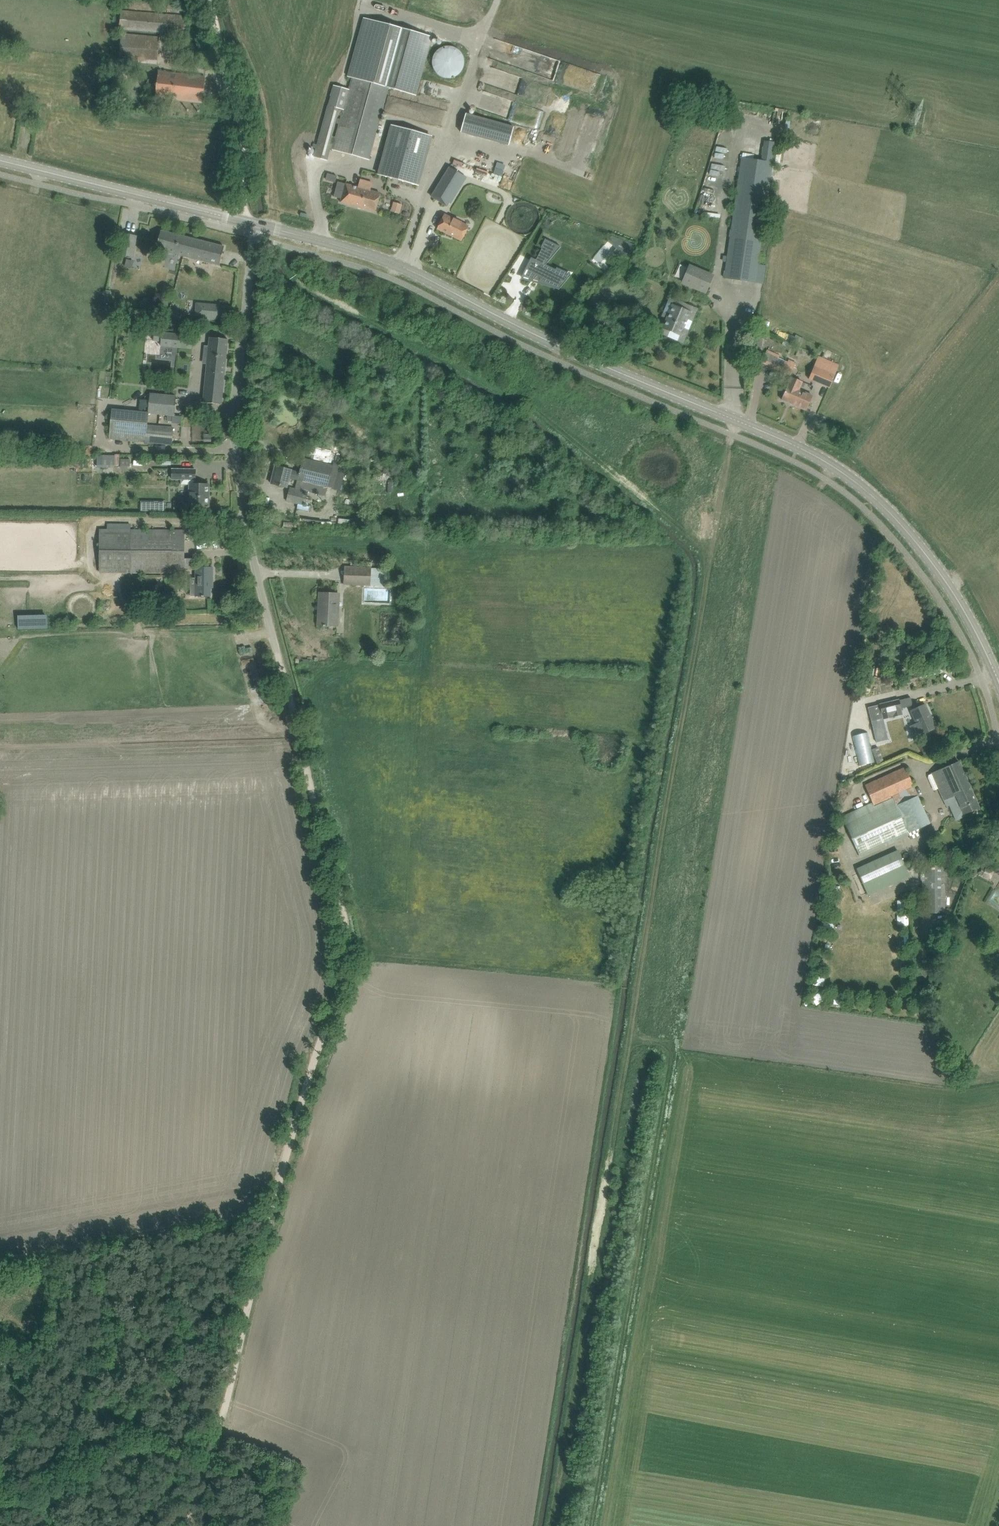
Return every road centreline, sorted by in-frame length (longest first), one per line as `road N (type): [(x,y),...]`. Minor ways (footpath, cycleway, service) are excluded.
road 1 (track): [(555,1525),(711,551),(554,425),(298,274),(284,246)]
road 2 (tertiary): [(998,676),(952,585),(868,491),(829,462),(549,344),(401,266),(257,225)]
road 3 (track): [(191,1525),(295,1123),(346,970),(346,915),(279,661)]
road 4 (track): [(593,1525),(675,1057)]
road 5 (unclassified): [(279,661),(235,452),(257,225)]
road 6 (track): [(273,1213),(0,1264)]
road 7 (tertiary): [(257,225),(0,160)]
road 8 (track): [(241,232),(244,124),(210,0)]
road 9 (track): [(711,551),(737,420)]

